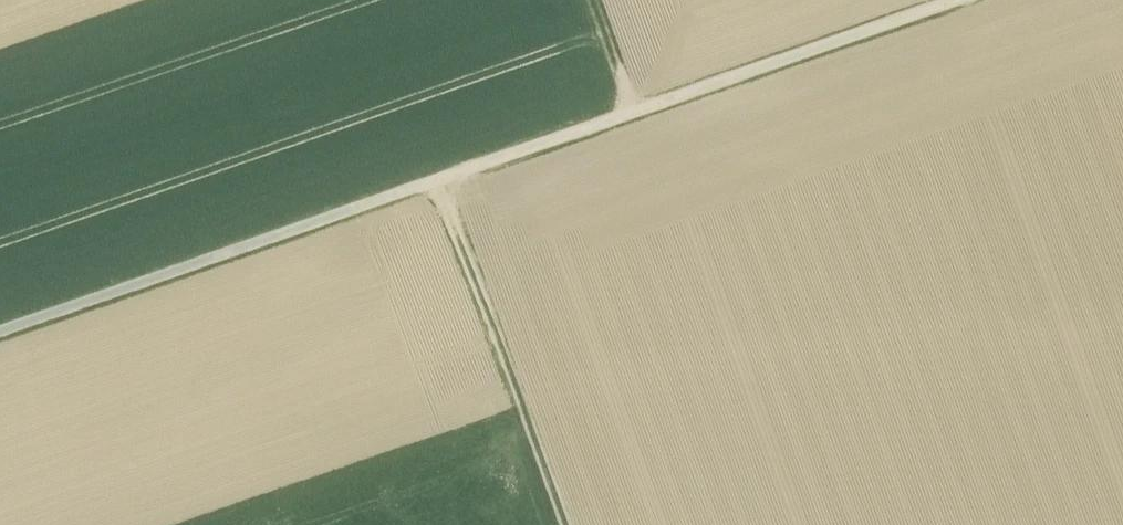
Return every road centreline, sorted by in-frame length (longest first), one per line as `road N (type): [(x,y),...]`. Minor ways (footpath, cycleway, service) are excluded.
road 1 (track): [(966,0),(0,337)]
road 2 (track): [(435,185),(558,524)]
road 3 (track): [(594,0),(636,115)]

